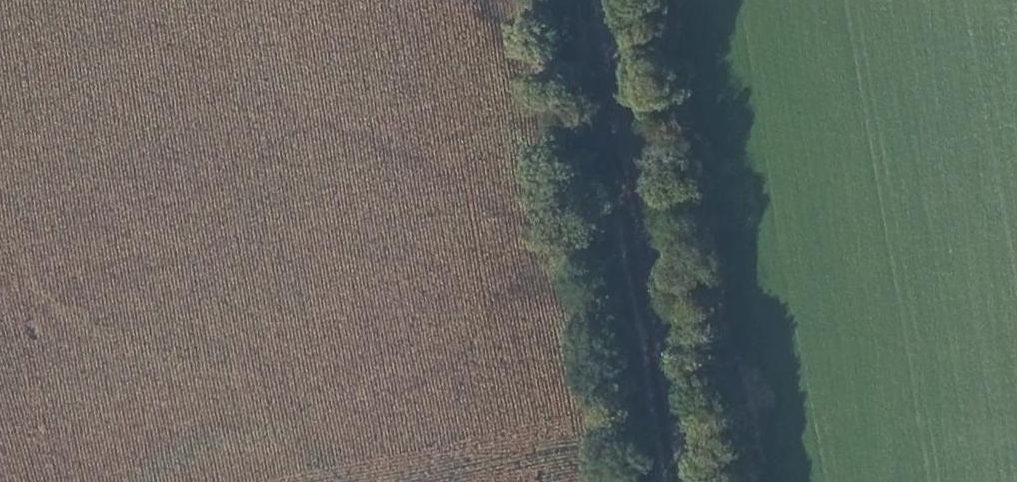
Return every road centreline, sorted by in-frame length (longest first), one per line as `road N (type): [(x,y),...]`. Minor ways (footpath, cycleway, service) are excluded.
road 1 (unclassified): [(600,0),(684,481)]

